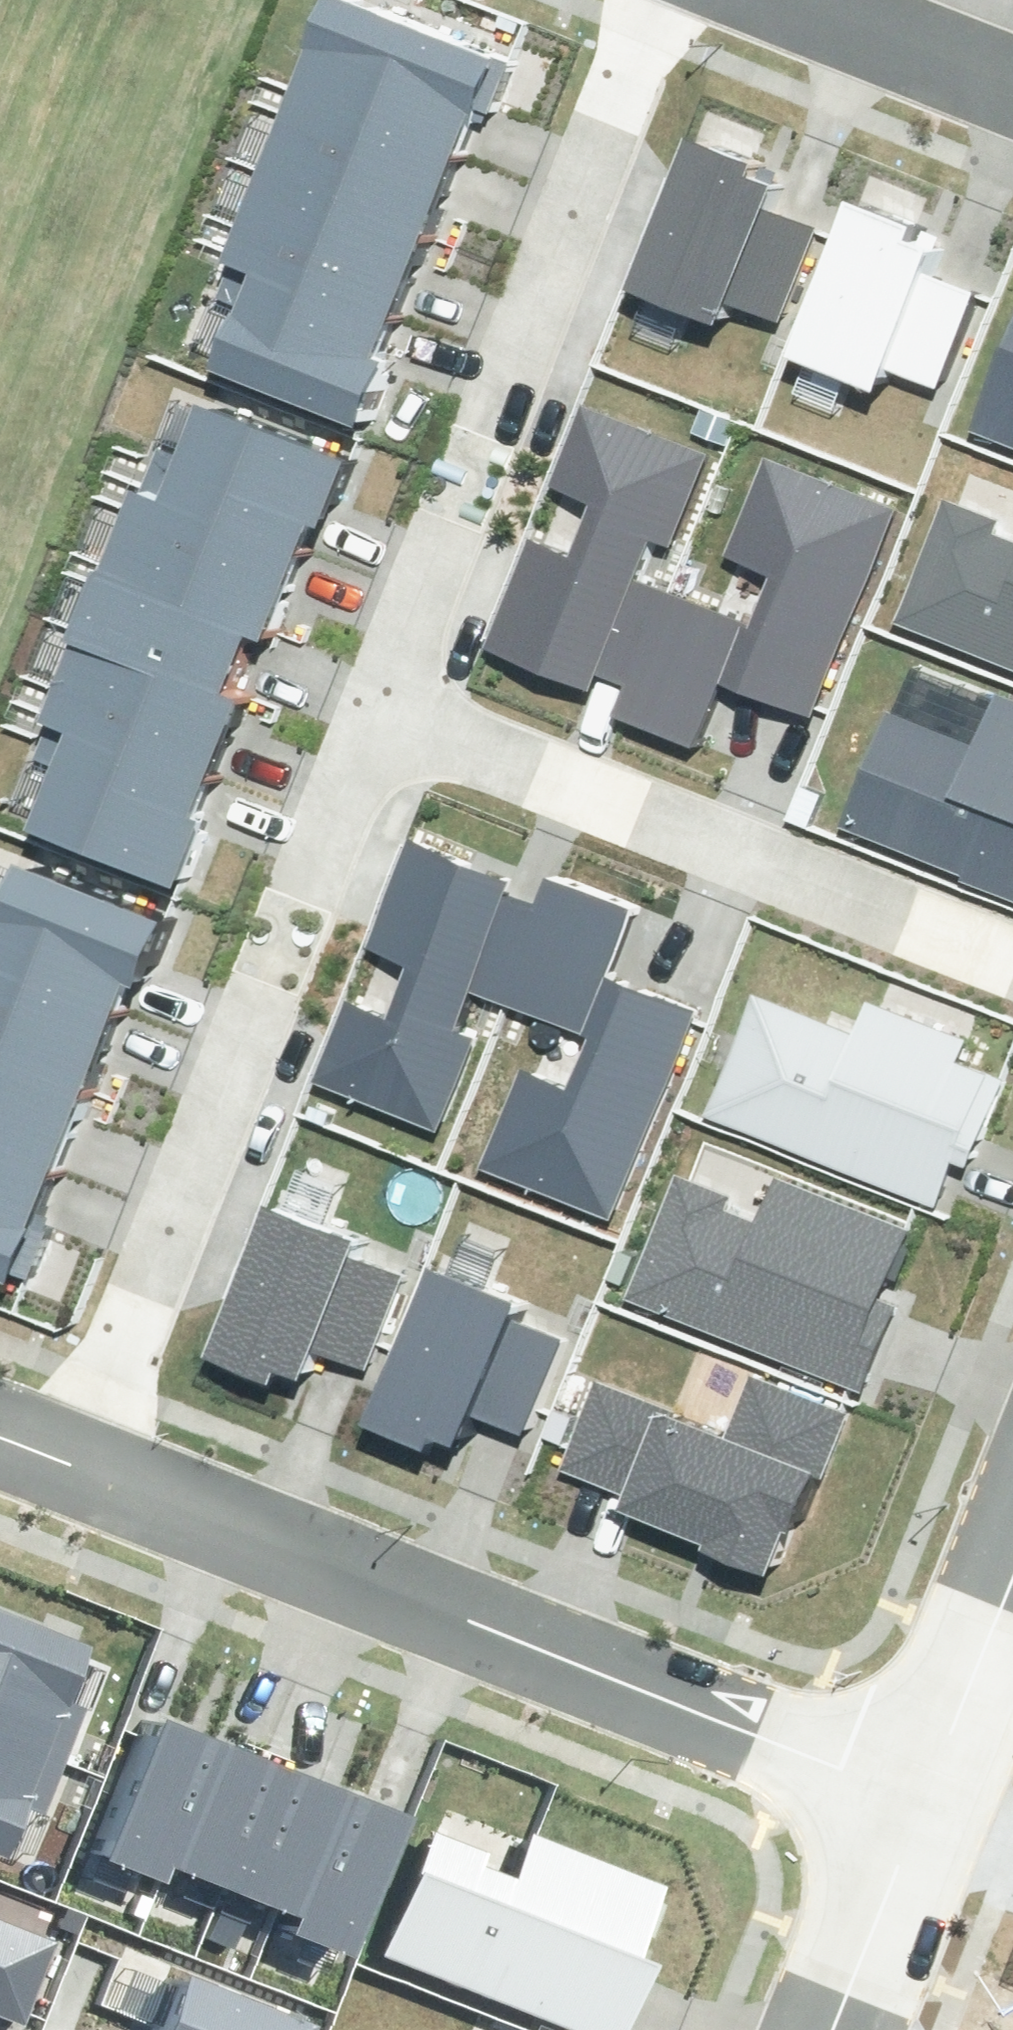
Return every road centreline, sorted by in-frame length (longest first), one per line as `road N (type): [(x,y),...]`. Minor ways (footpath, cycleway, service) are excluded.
road 1 (residential): [(80,1477),(887,1790)]
road 2 (residential): [(369,715),(80,1477)]
road 3 (residential): [(657,0),(369,715)]
road 4 (residential): [(369,715),(1012,964)]
road 5 (residential): [(887,1790),(1012,1476)]
road 6 (residential): [(792,2029),(887,1790)]
road 7 (residential): [(1012,88),(787,0)]

